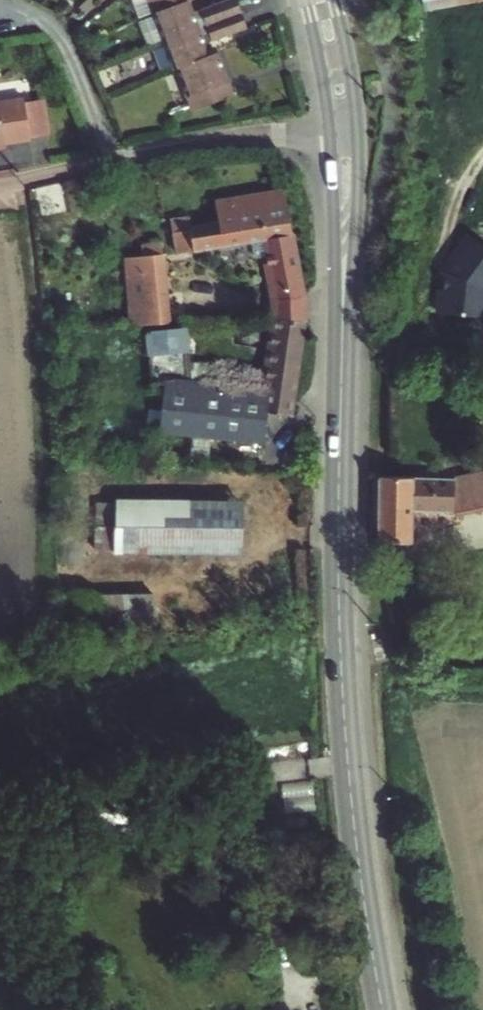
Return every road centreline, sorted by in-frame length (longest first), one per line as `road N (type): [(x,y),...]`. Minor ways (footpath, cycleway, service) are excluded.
road 1 (secondary): [(381,1009),(343,697),(345,188),(335,68),(319,0)]
road 2 (track): [(390,127),(177,141),(0,188)]
road 3 (residential): [(7,0),(56,31),(110,156)]

